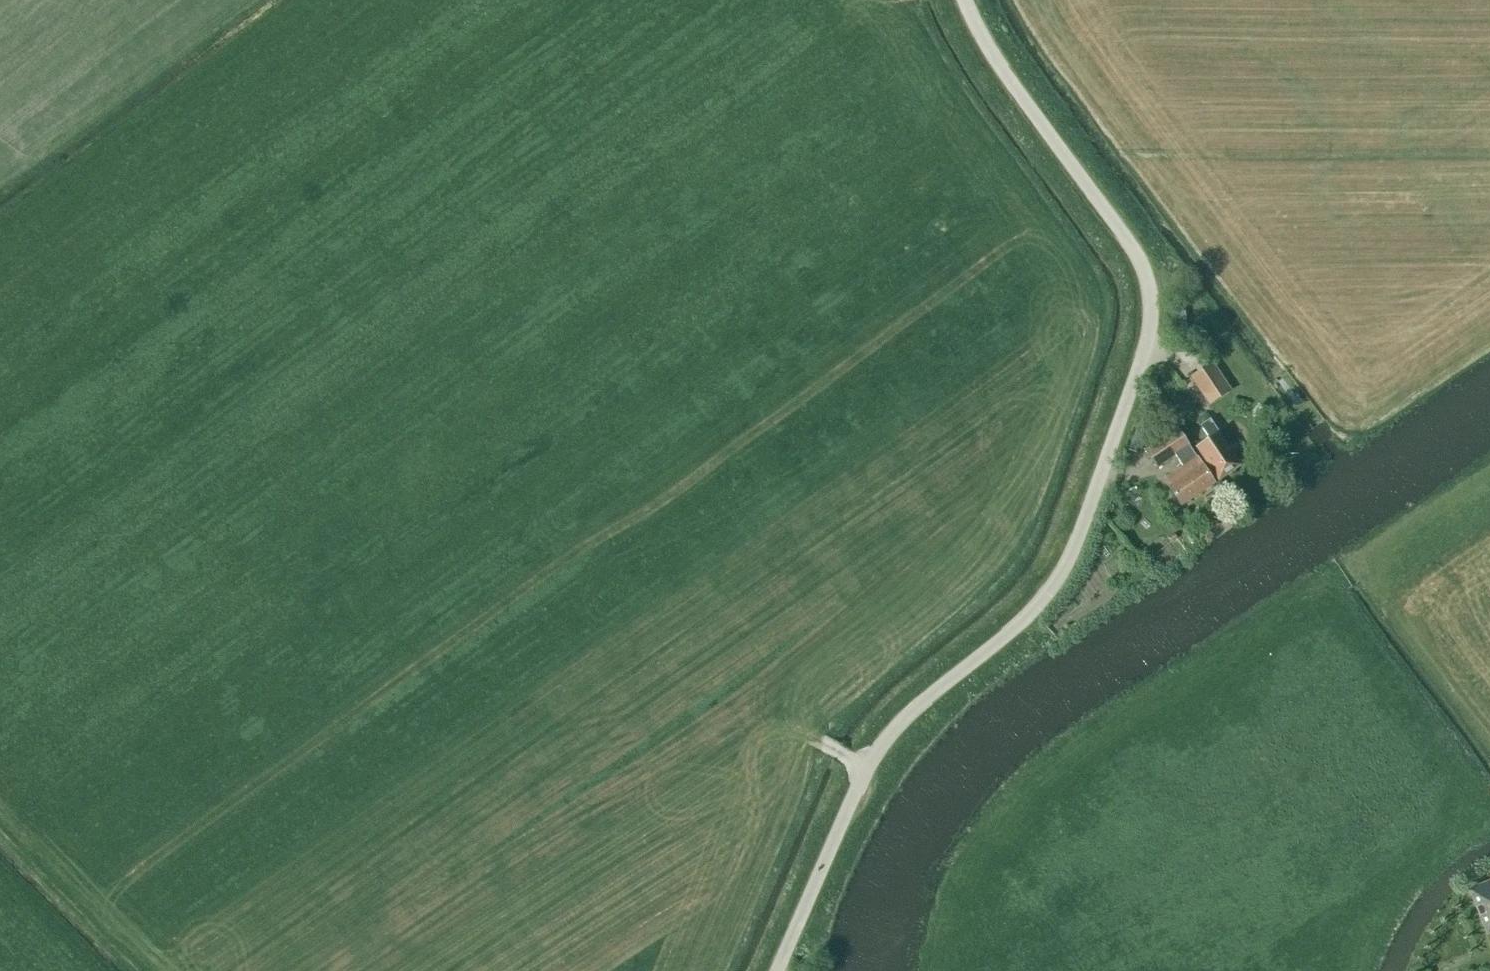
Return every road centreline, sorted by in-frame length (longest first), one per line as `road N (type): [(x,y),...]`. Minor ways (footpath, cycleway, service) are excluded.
road 1 (unclassified): [(773,970),(859,773),(901,714),(1056,578),(1140,348),(1140,263),(988,49),(963,0)]

